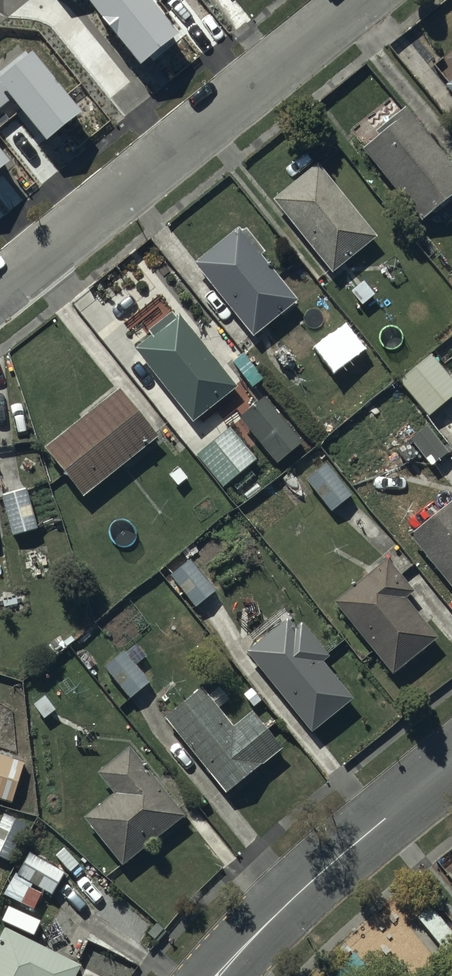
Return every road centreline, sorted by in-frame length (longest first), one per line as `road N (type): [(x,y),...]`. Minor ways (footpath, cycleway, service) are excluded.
road 1 (residential): [(0,294),(363,0)]
road 2 (tertiary): [(229,975),(276,913),(451,764)]

